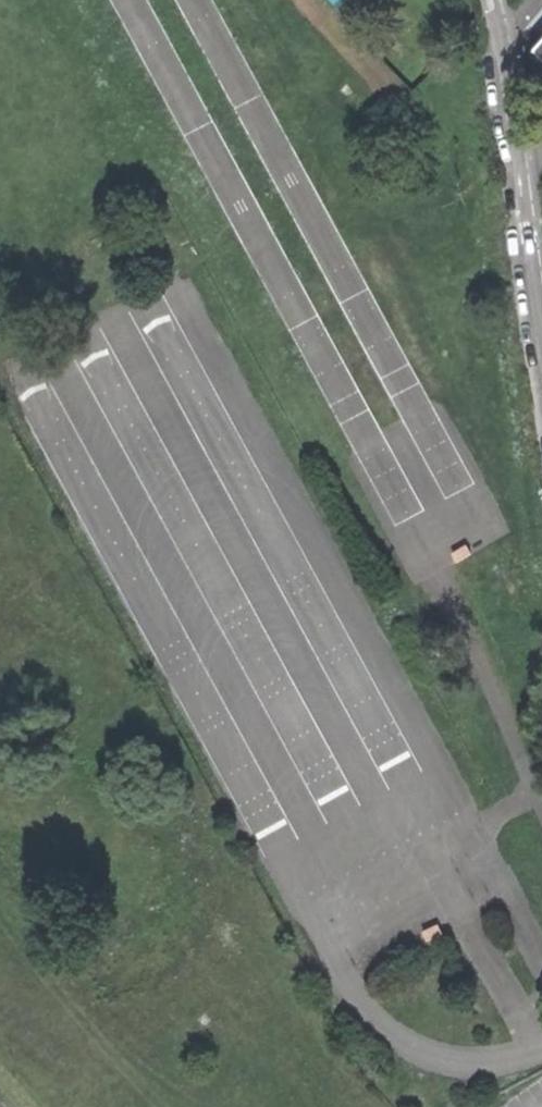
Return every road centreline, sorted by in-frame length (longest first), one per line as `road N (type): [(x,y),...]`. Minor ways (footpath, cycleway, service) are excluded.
road 1 (unclassified): [(541,301),(497,0)]

